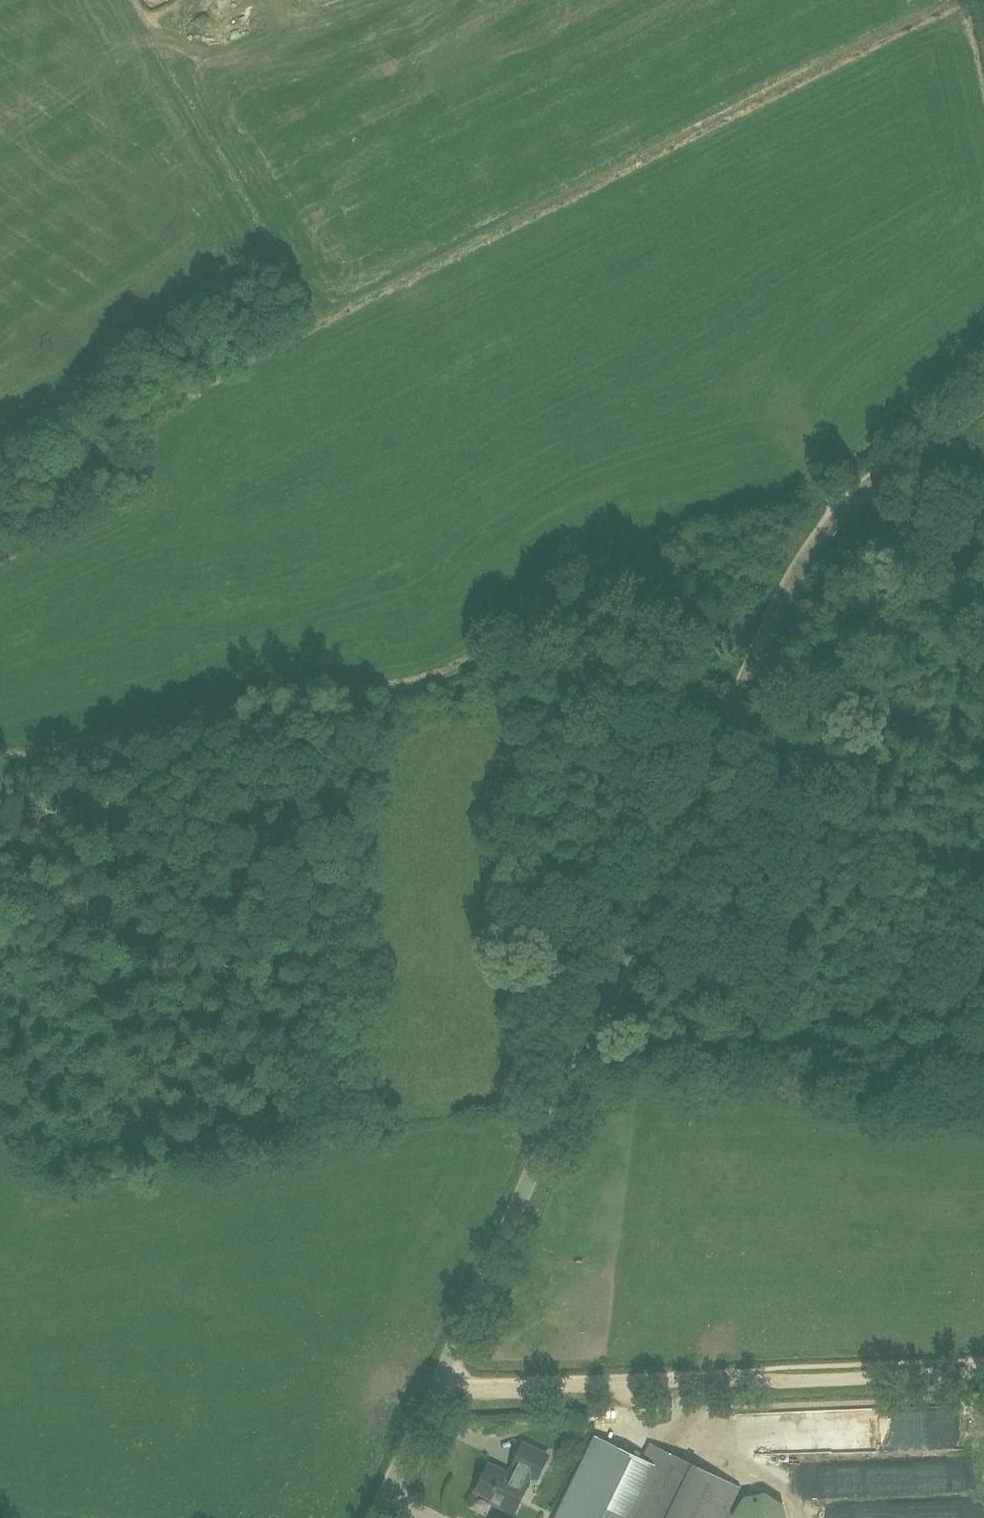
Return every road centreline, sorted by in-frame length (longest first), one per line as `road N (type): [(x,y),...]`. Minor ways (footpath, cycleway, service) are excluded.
road 1 (unclassified): [(375,1517),(795,575),(836,517),(983,391)]
road 2 (track): [(983,1373),(477,1393),(438,1384)]

